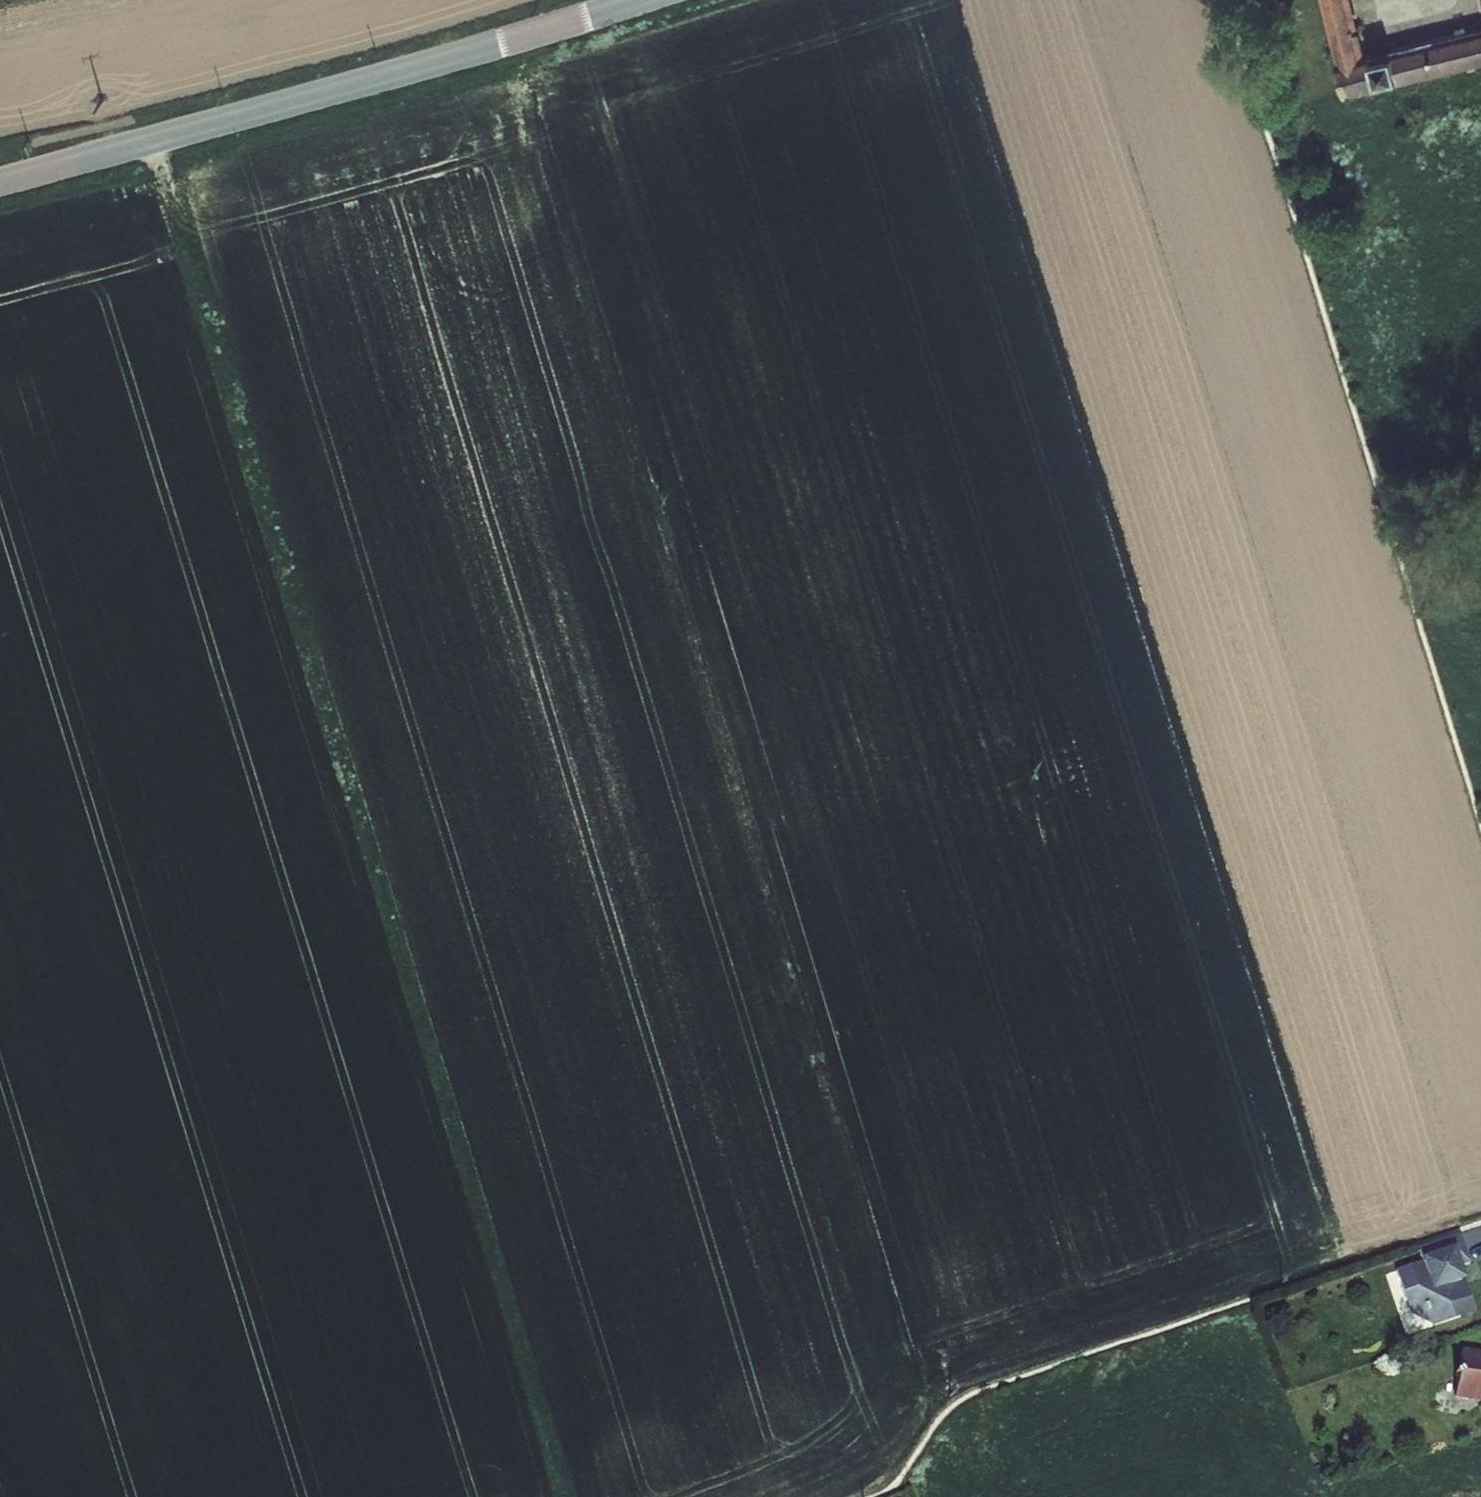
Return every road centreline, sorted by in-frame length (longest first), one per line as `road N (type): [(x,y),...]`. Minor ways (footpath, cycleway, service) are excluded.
road 1 (tertiary): [(641,0),(0,181)]

